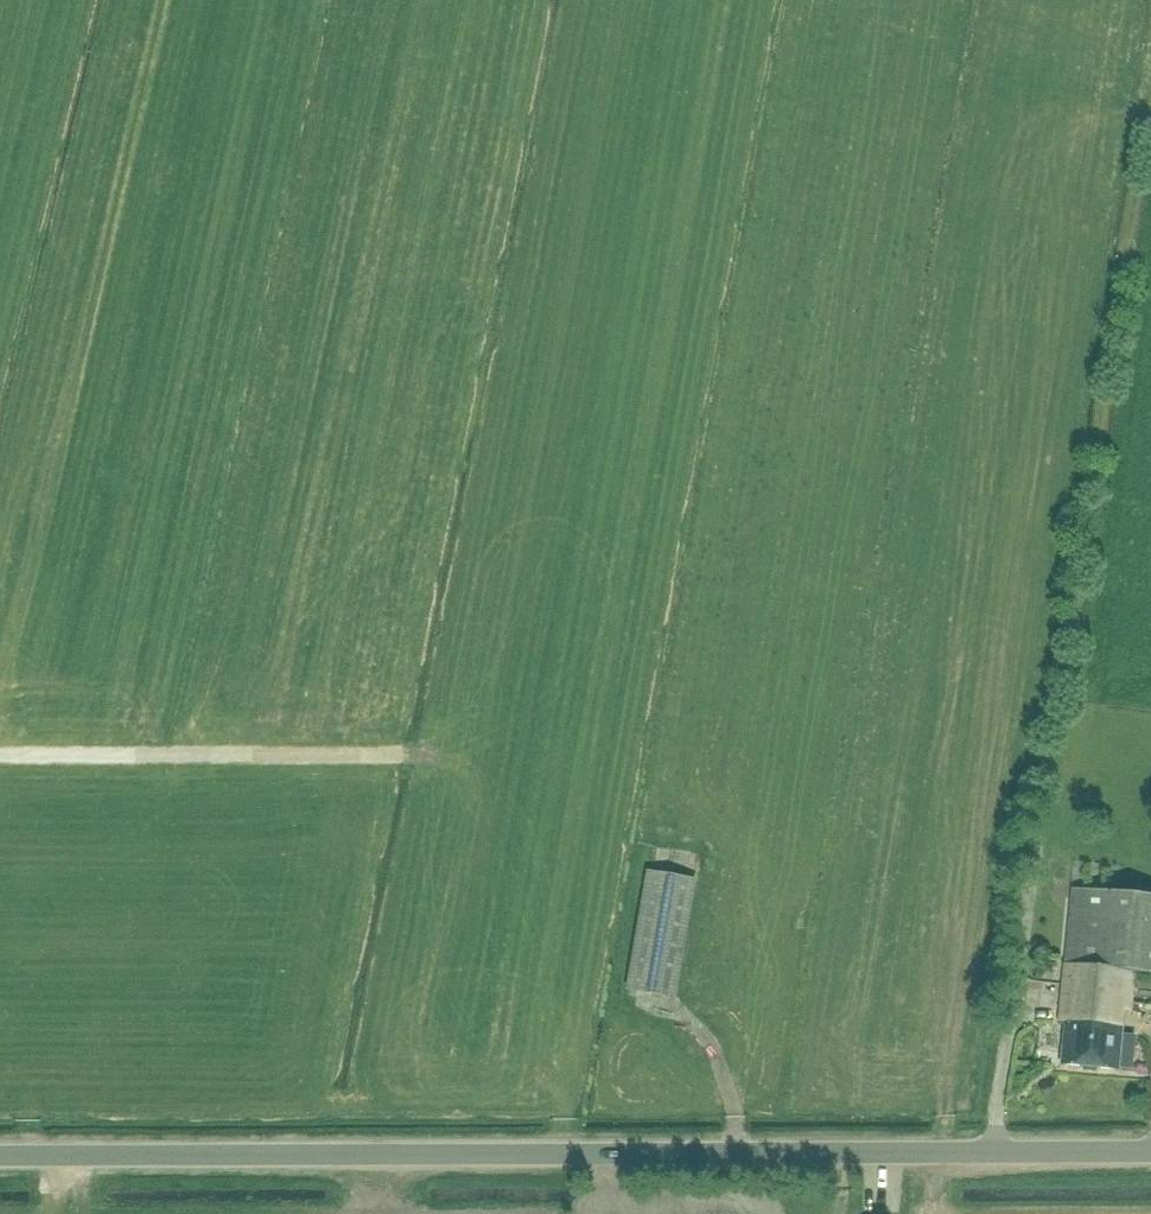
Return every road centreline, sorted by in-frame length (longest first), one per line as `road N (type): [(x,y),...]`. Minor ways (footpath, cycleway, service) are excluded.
road 1 (unclassified): [(1150,1152),(0,1155)]

